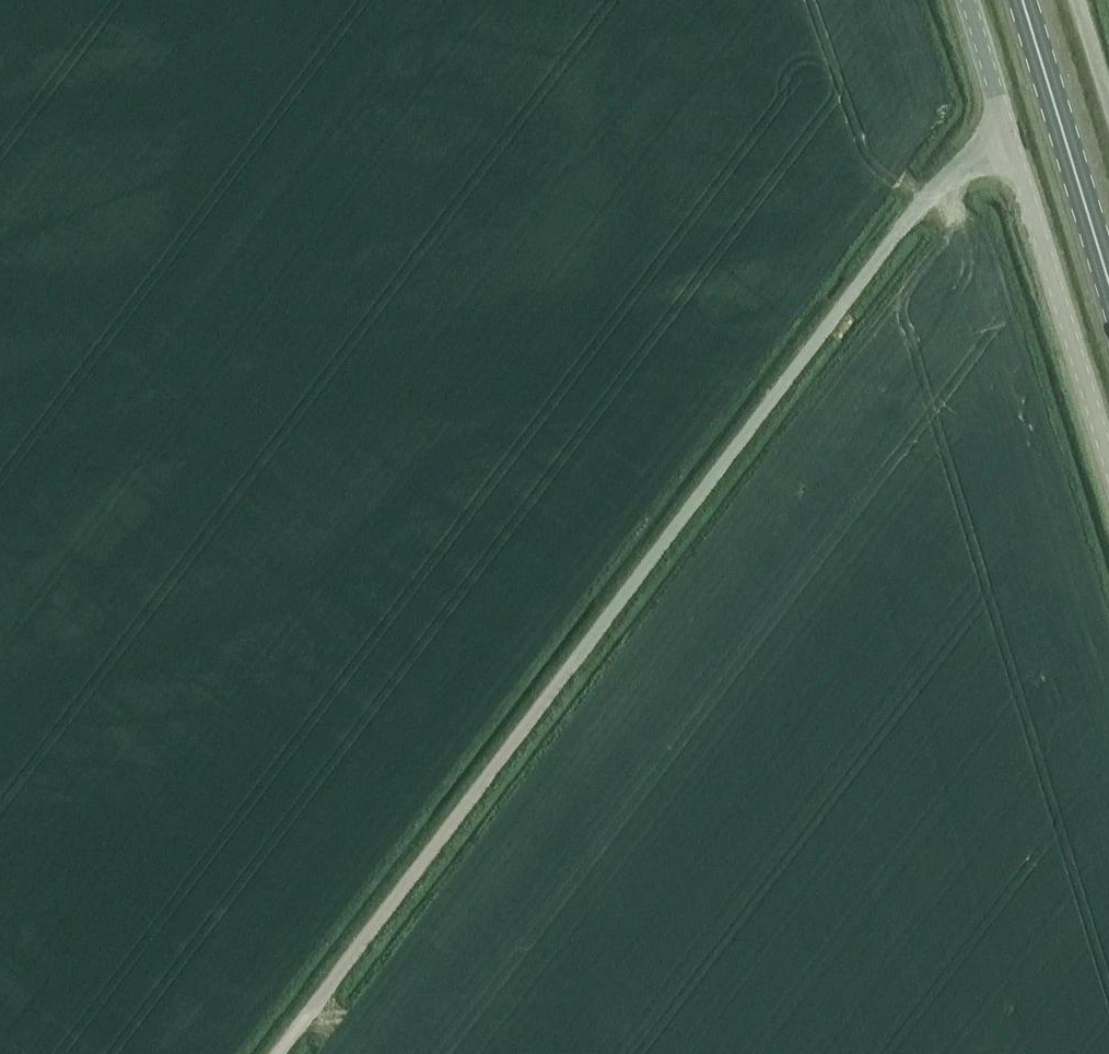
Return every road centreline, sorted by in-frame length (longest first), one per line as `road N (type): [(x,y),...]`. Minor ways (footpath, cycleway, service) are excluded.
road 1 (unclassified): [(272,1053),(938,187),(982,150),(1009,142)]
road 2 (unclassified): [(1108,467),(1009,142)]
road 3 (primary): [(1024,0),(1108,284)]
road 4 (unclassified): [(1009,142),(966,0)]

